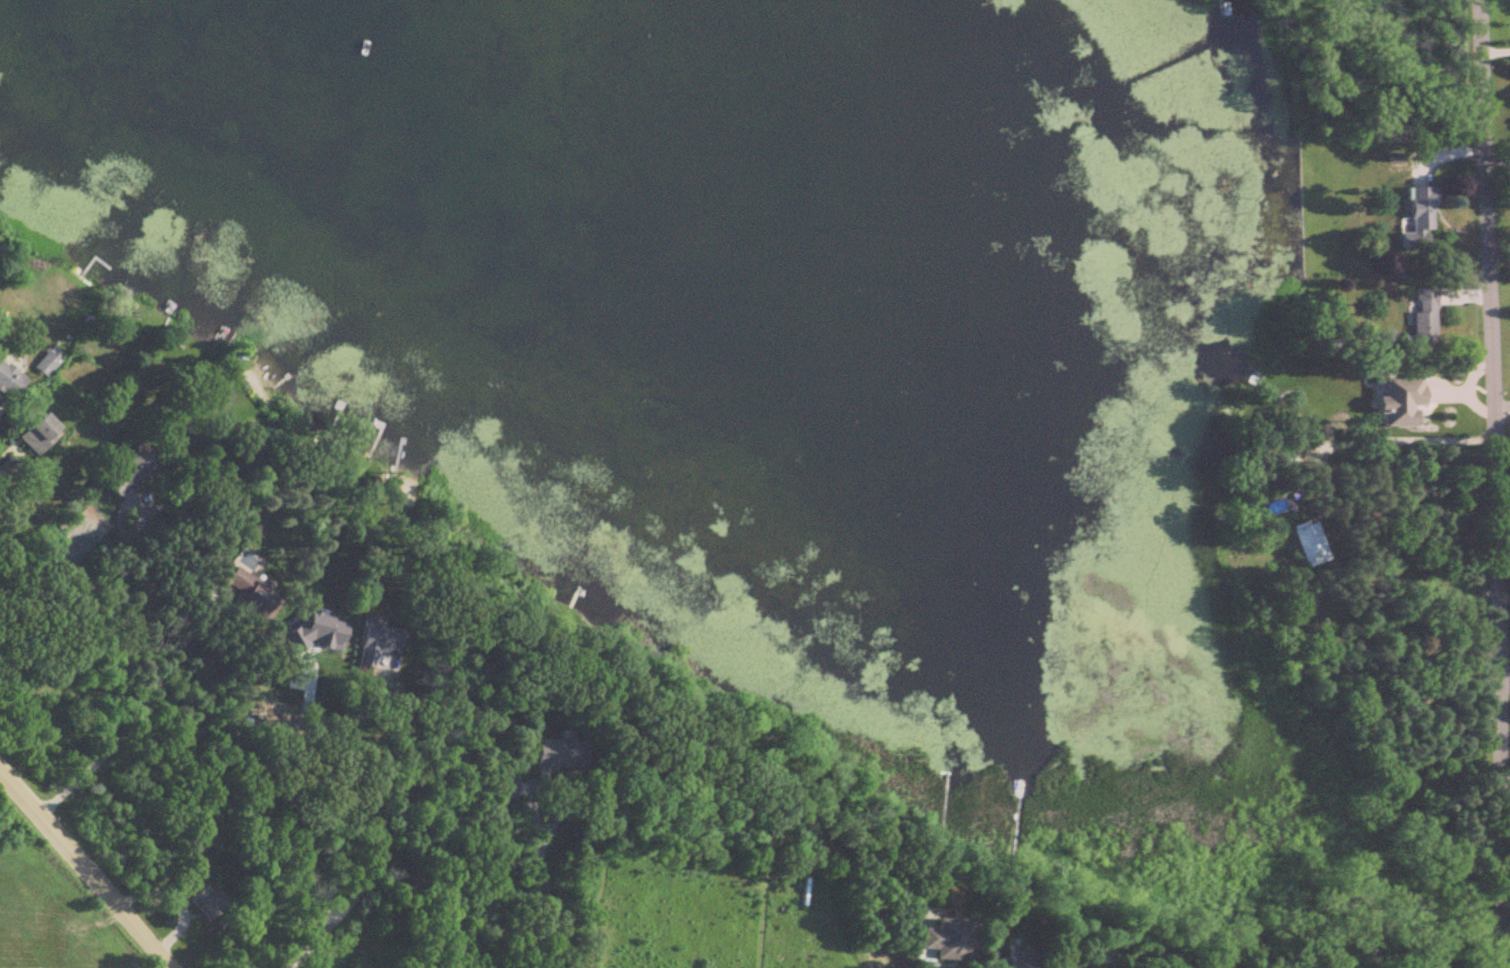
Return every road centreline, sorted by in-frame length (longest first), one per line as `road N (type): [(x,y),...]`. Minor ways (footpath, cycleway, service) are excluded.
road 1 (residential): [(1504,967),(1481,0)]
road 2 (residential): [(170,967),(0,781)]

